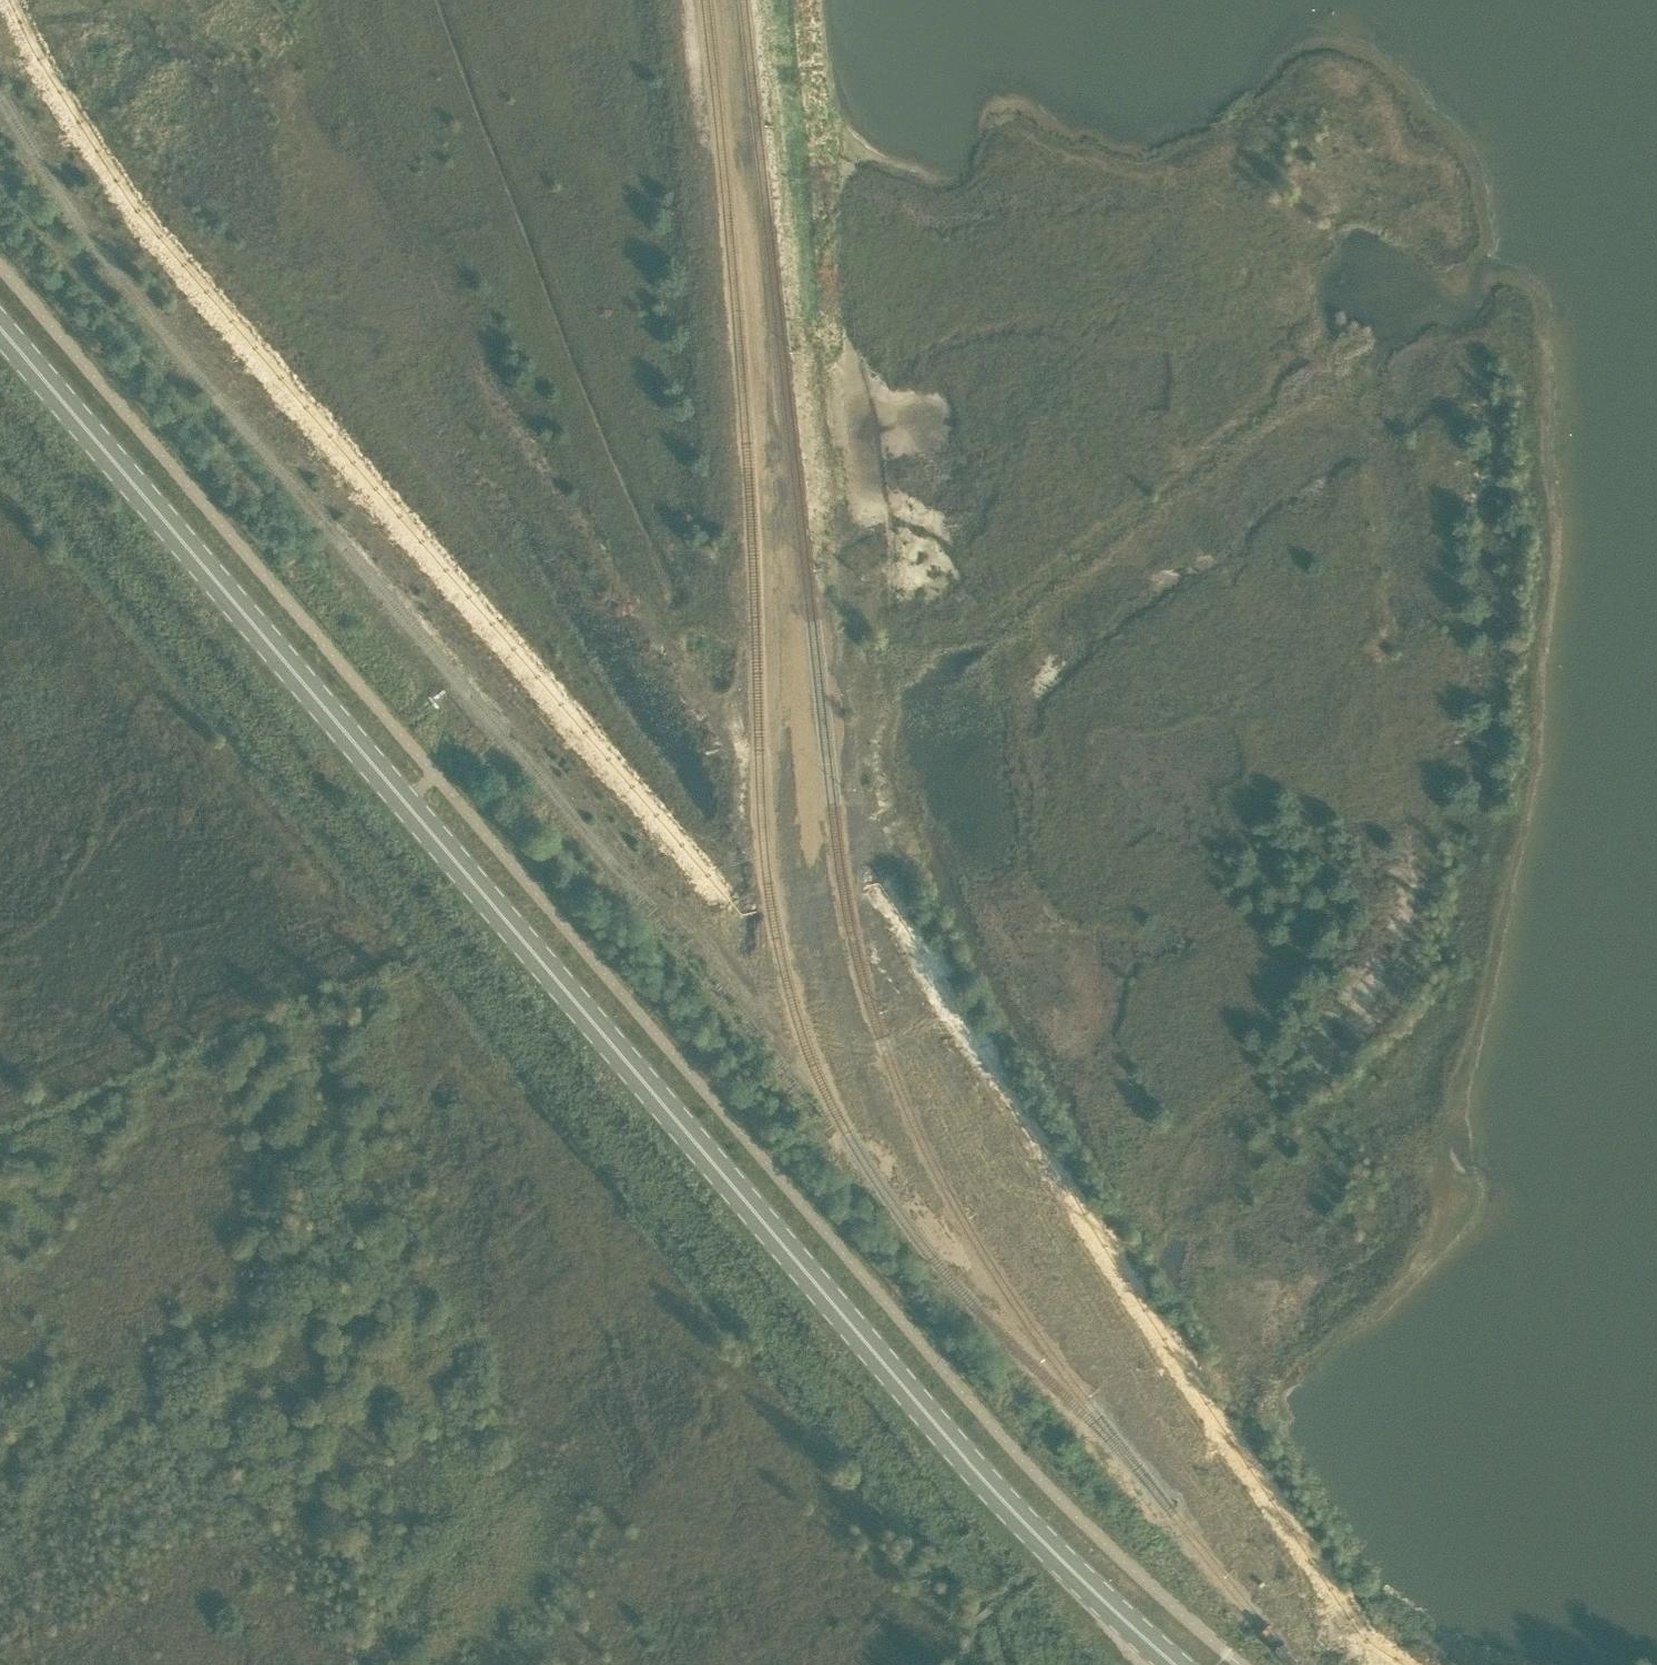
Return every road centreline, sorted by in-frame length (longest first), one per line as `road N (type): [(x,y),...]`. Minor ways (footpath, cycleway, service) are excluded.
road 1 (tertiary): [(1168,1664),(1048,1553),(0,339)]

